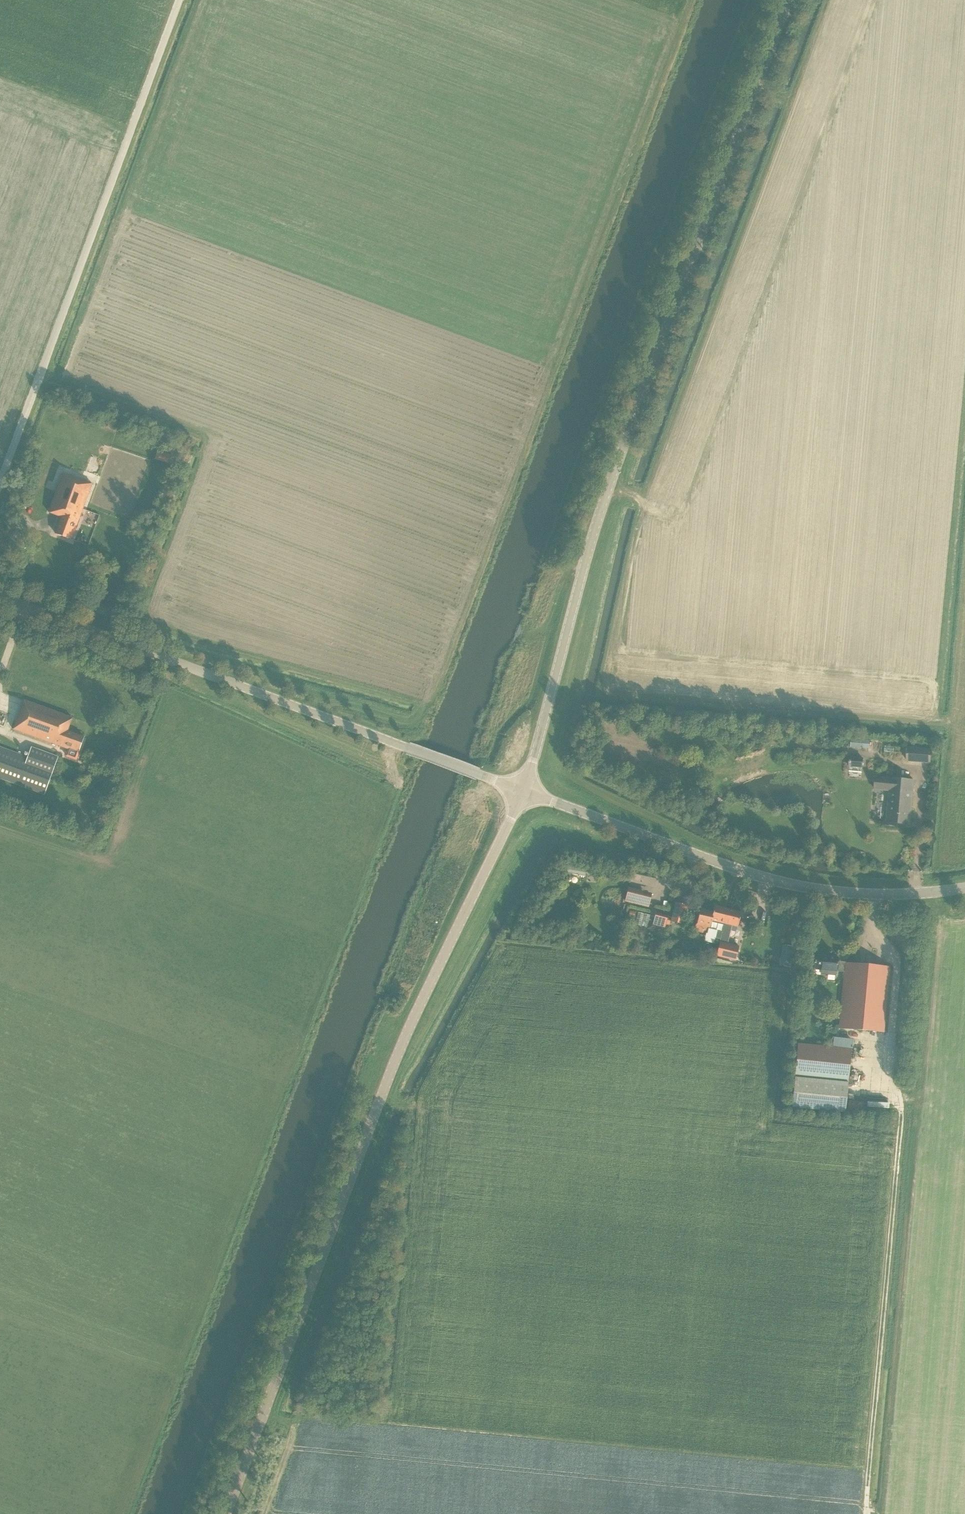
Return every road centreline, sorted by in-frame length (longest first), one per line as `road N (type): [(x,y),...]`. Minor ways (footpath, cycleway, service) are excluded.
road 1 (unclassified): [(523,794),(607,487),(785,0)]
road 2 (unclassified): [(224,1513),(382,1093),(523,794)]
road 3 (track): [(953,724),(611,694),(602,685),(644,500),(607,487)]
road 4 (unclassified): [(523,794),(0,598)]
road 5 (unclassified): [(0,492),(183,0)]
road 6 (unclassified): [(964,890),(822,891),(523,794)]

